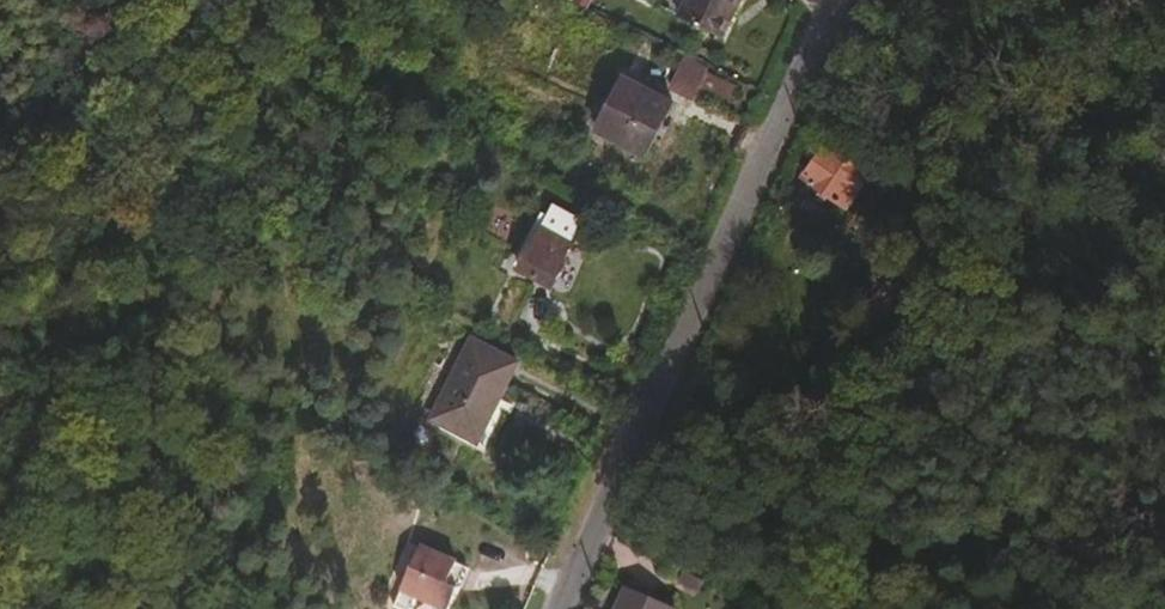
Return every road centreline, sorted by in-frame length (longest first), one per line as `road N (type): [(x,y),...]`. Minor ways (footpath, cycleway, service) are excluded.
road 1 (residential): [(827,0),(554,608)]

